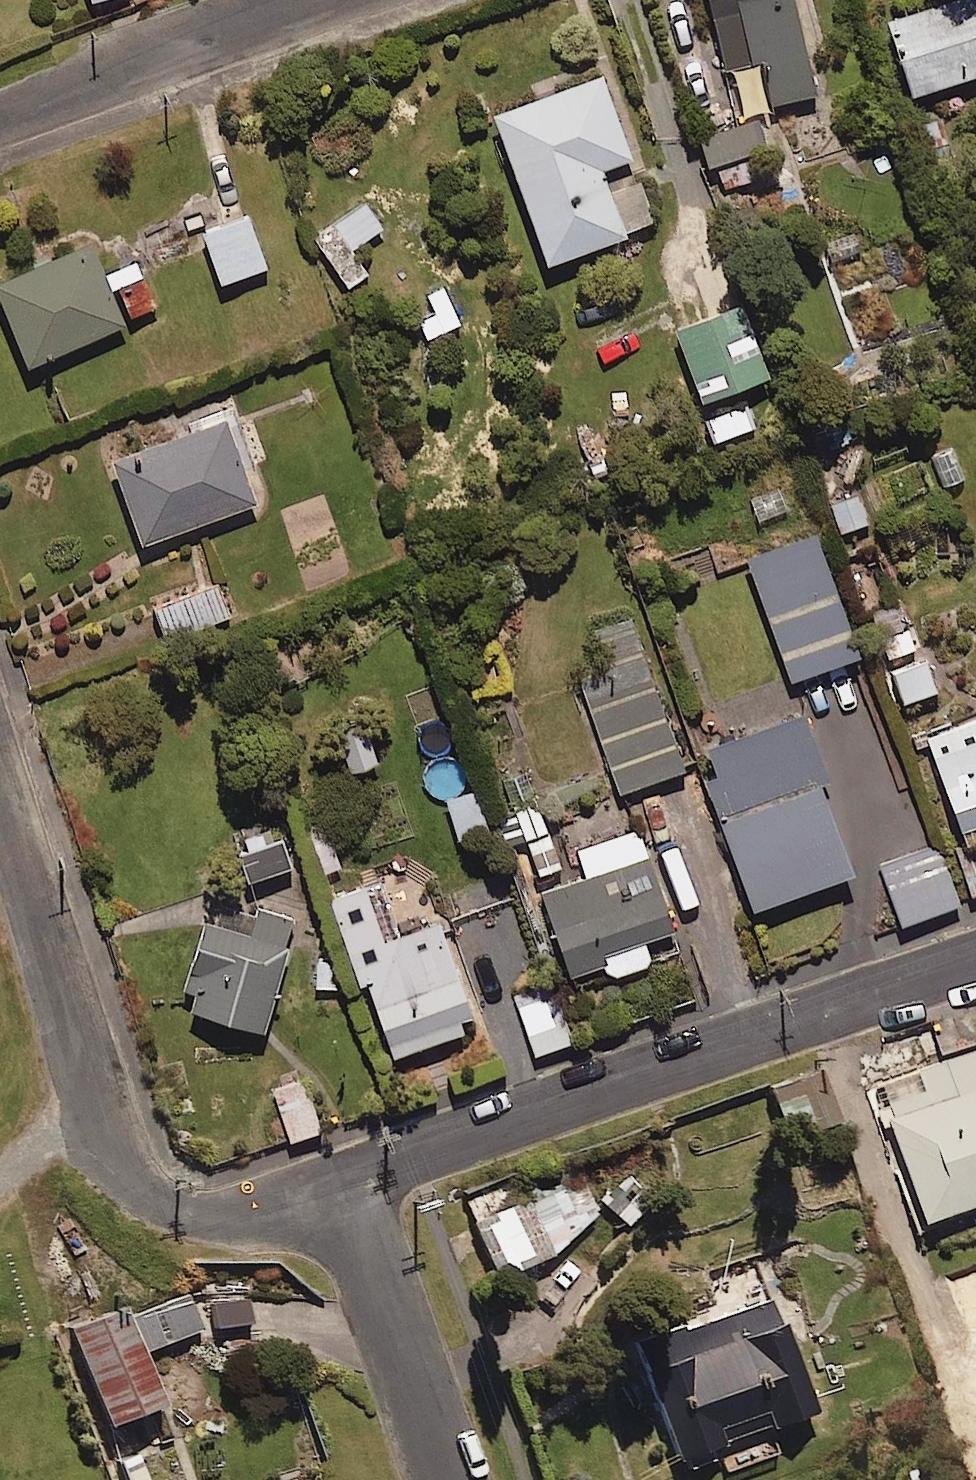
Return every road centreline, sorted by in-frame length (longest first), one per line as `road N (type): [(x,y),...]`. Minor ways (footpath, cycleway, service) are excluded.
road 1 (residential): [(975,963),(342,1185)]
road 2 (residential): [(342,1185),(226,1217),(163,1200),(114,1156),(0,804)]
road 3 (residential): [(0,118),(331,0)]
road 4 (residential): [(449,1479),(342,1185)]

